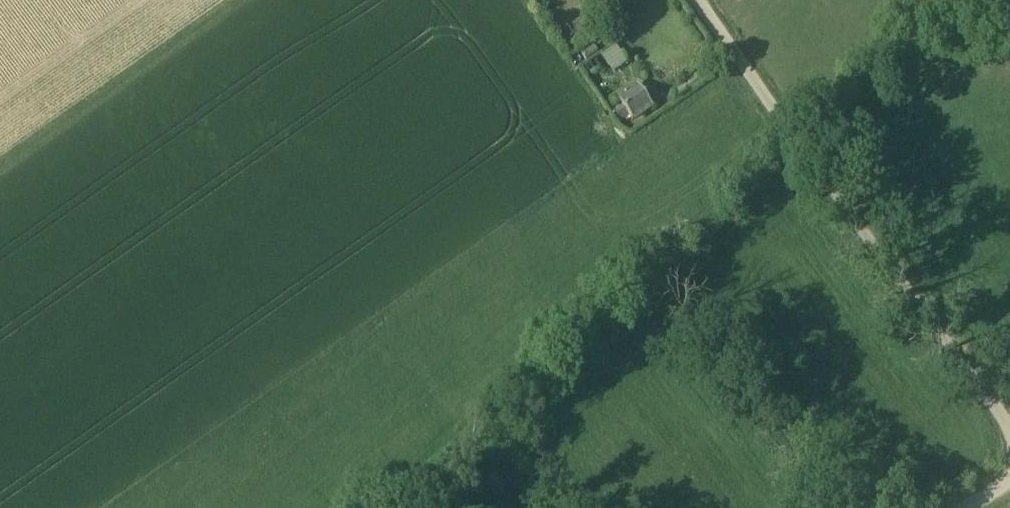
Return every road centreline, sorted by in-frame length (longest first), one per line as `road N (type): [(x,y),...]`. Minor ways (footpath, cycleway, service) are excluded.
road 1 (track): [(244,0),(0,172)]

